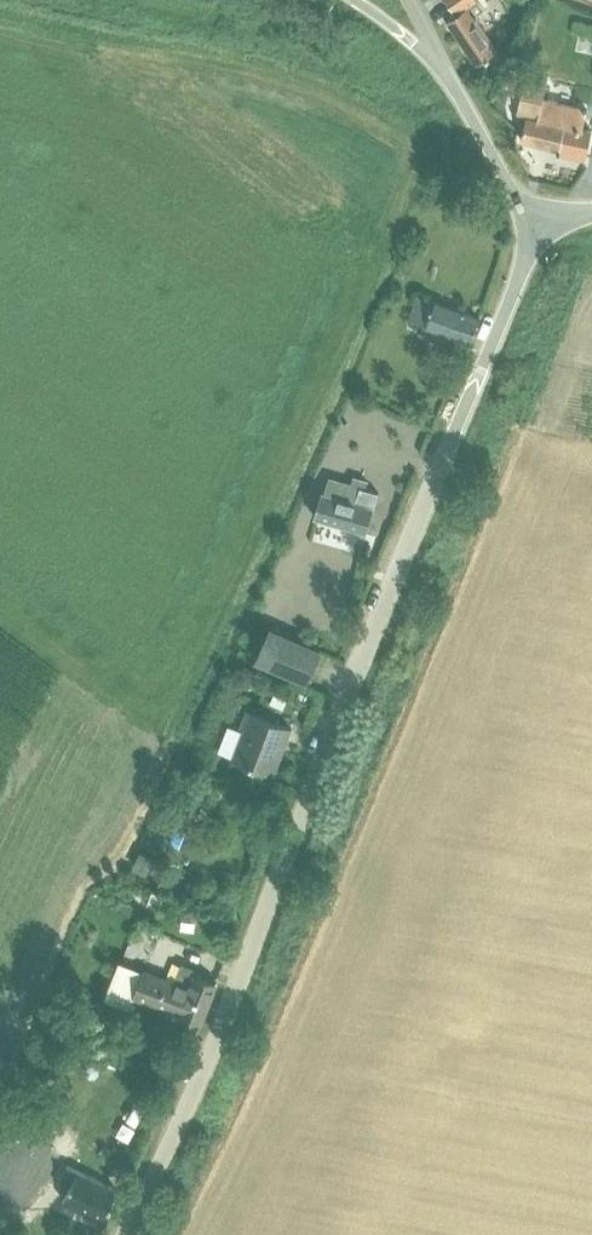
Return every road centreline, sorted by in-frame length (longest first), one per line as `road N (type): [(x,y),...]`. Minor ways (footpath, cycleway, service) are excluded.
road 1 (residential): [(125,1234),(189,1104),(518,282),(526,220)]
road 2 (residential): [(526,220),(445,73)]

